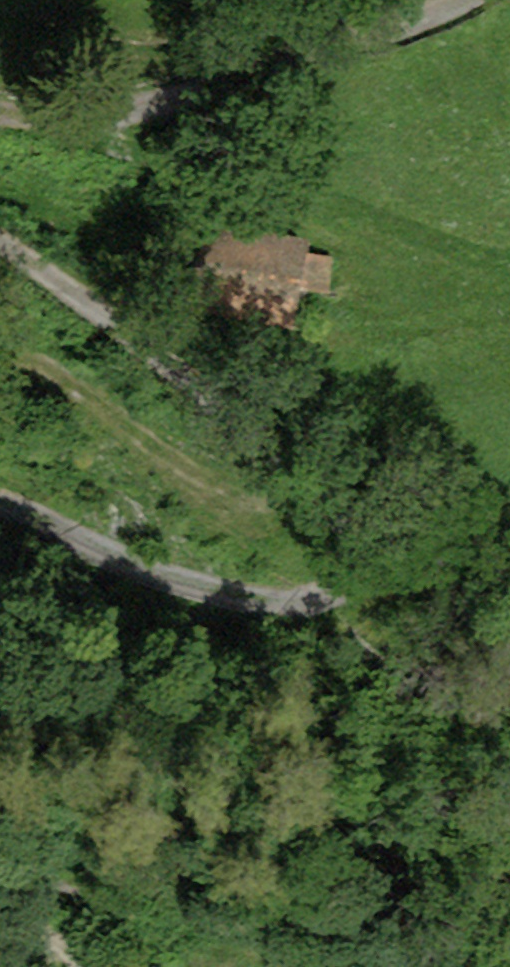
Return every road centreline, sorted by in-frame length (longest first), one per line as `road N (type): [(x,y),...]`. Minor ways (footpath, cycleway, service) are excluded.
road 1 (track): [(0,244),(346,490),(371,520),(376,555),(357,580),(322,598),(283,602),(105,550),(0,501)]
road 2 (track): [(473,0),(314,61),(106,118),(0,114)]
road 3 (track): [(0,871),(95,966)]

